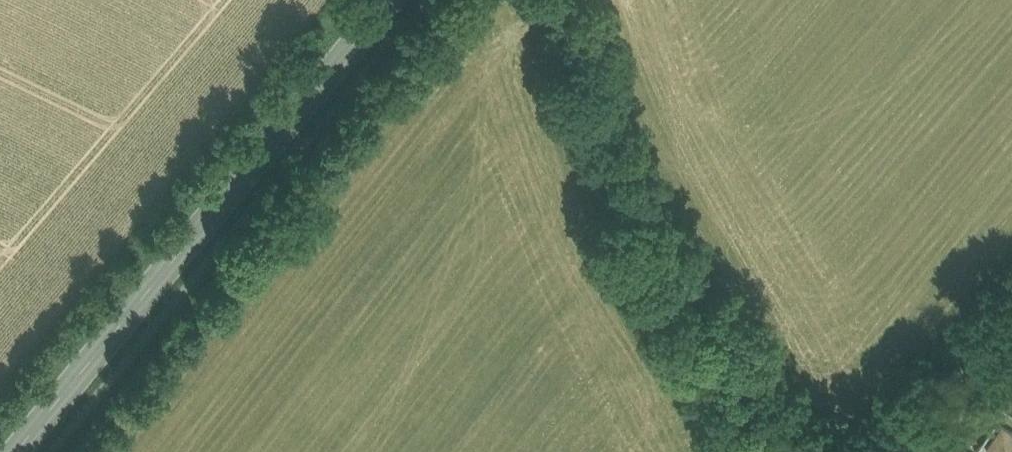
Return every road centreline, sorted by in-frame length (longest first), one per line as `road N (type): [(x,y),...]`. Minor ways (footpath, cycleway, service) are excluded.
road 1 (primary): [(392,0),(20,451)]
road 2 (residential): [(1011,315),(913,451)]

